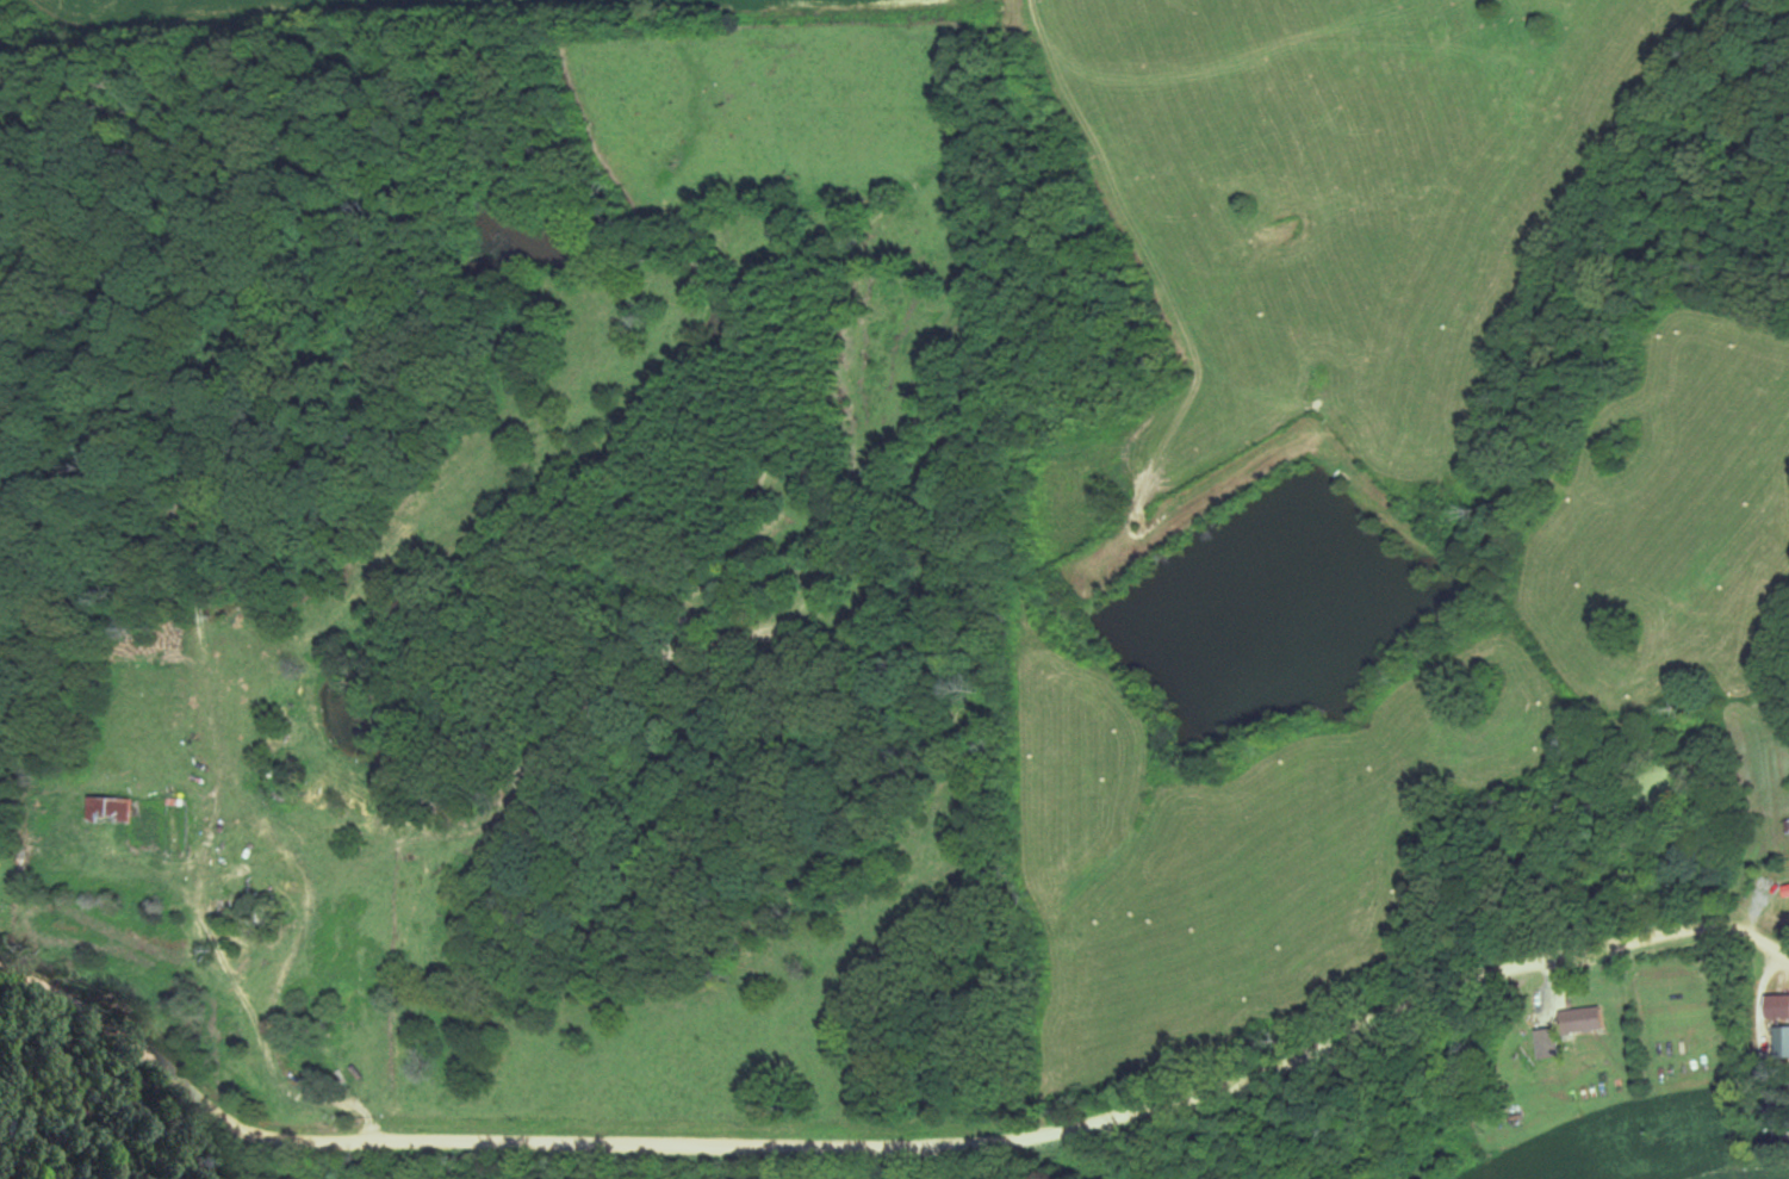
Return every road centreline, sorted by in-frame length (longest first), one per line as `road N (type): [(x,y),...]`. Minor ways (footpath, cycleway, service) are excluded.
road 1 (residential): [(0,954),(94,995),(193,1081),(255,1122),(297,1135),(961,1148),(1046,1142),(1244,1088),(1470,983),(1656,933),(1726,924),(1759,931),(1788,950)]

